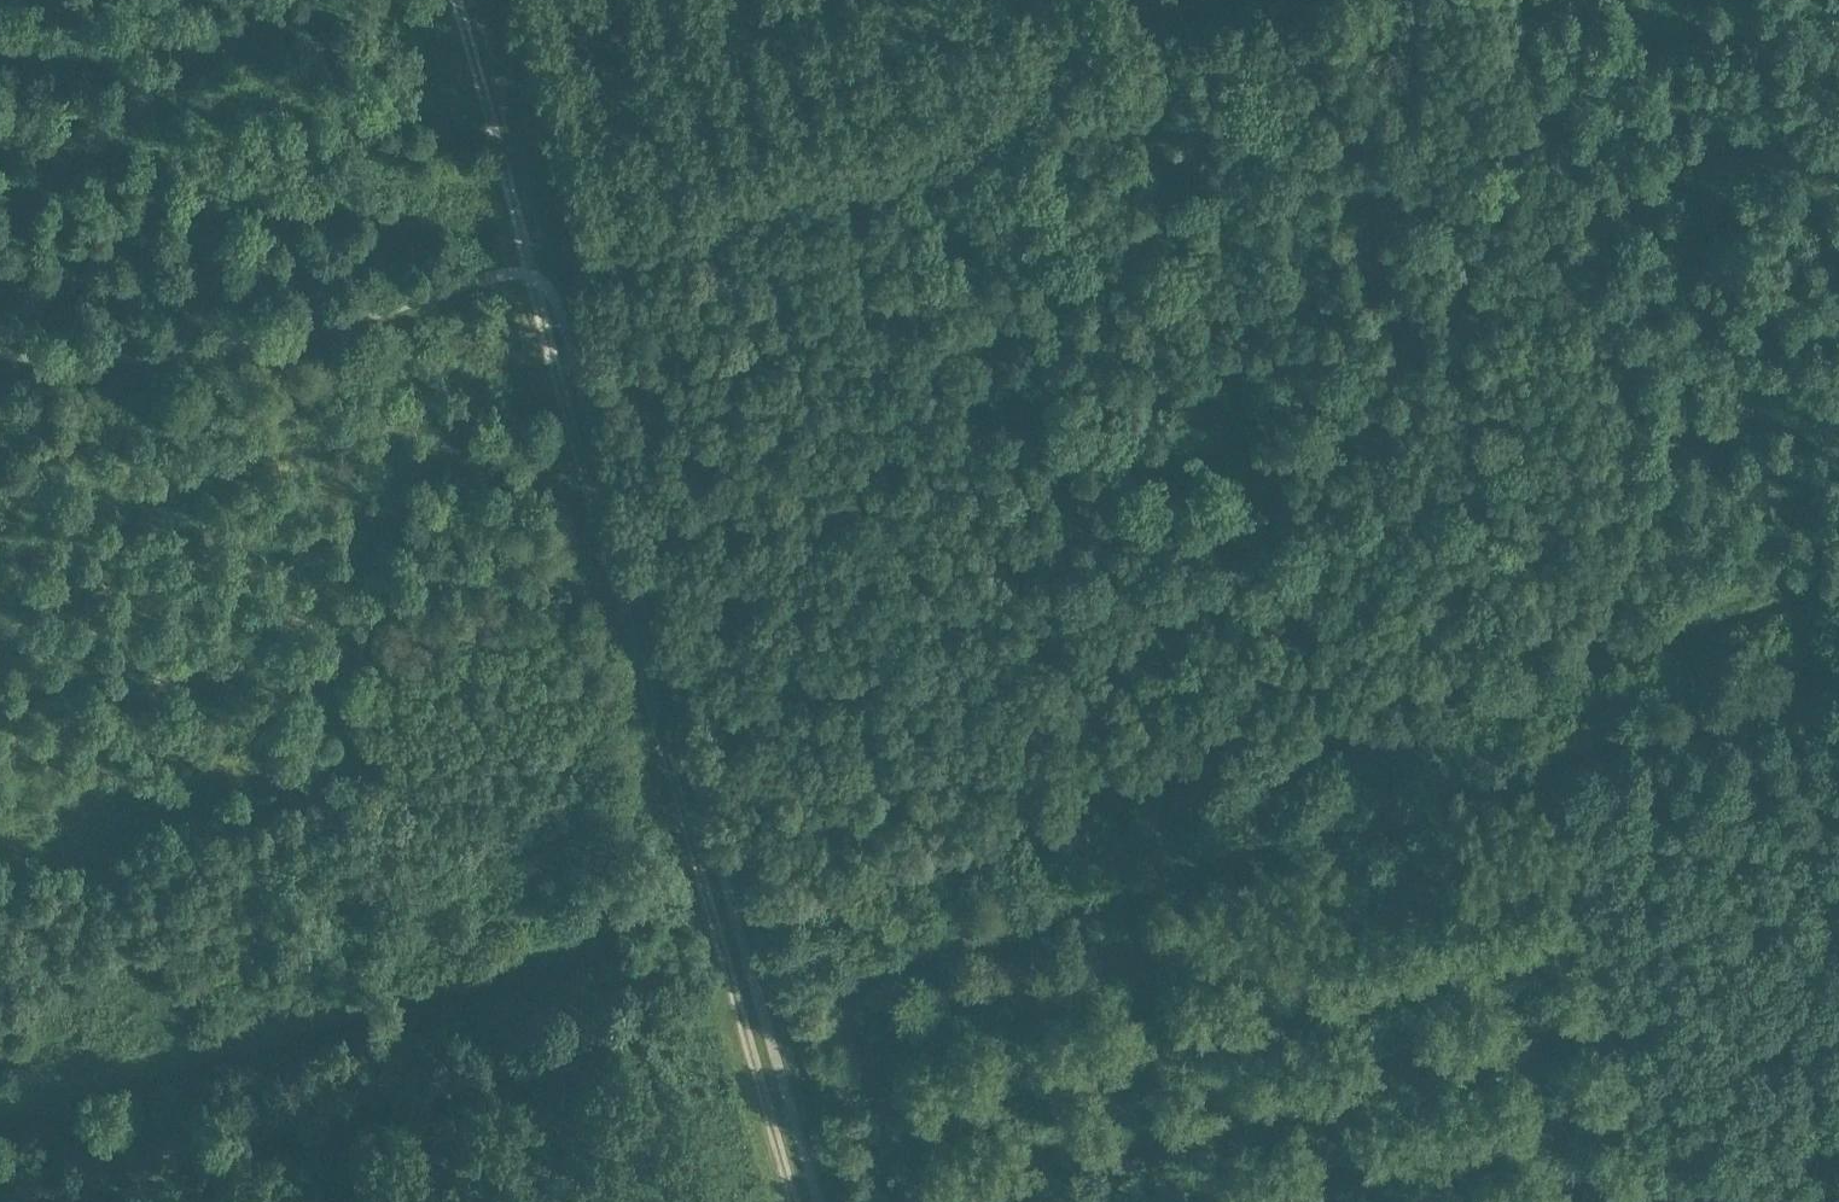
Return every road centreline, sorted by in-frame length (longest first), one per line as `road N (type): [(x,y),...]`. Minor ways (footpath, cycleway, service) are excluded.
road 1 (track): [(806,1201),(451,0)]

